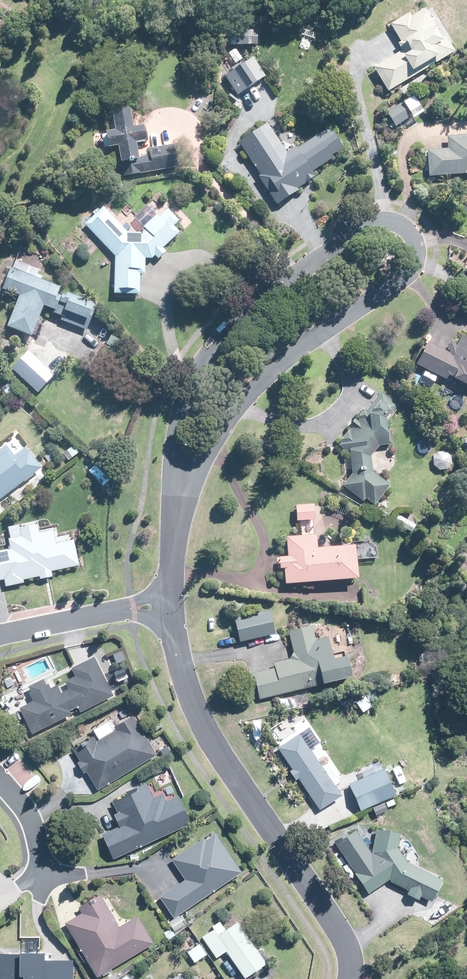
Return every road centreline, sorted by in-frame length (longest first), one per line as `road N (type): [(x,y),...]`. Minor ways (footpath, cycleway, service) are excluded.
road 1 (residential): [(179,499),(171,452),(180,397),(208,351),(275,287),(334,245),(391,220),(410,231),(415,257),(409,273),(300,348),(222,419),(193,470)]
road 2 (residential): [(348,978),(338,929),(200,722),(169,607)]
road 3 (residential): [(0,638),(169,607)]

